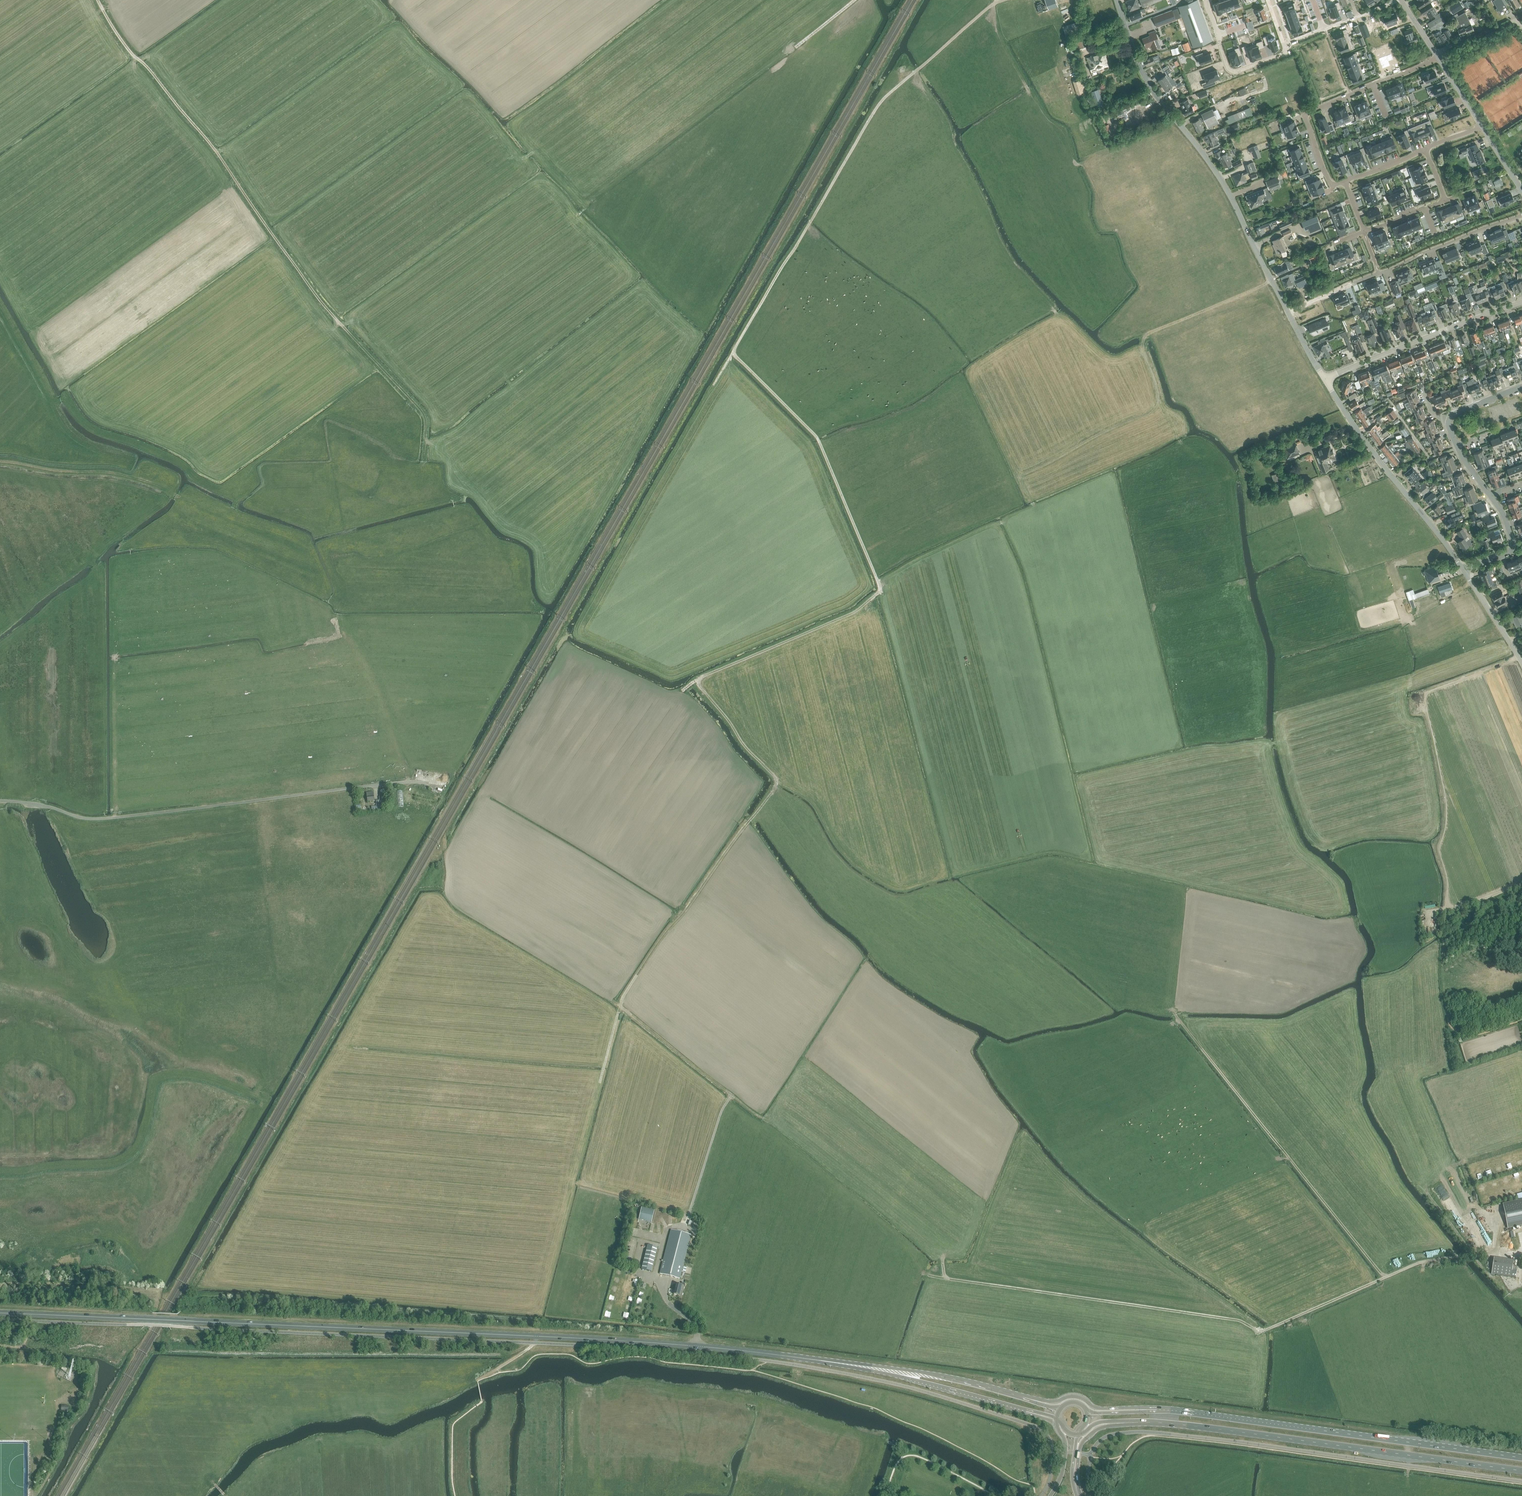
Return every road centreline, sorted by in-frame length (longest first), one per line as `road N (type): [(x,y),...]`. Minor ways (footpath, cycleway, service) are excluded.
road 1 (secondary): [(848,1364),(626,1340),(156,1319)]
road 2 (track): [(786,1336),(903,1355),(1160,1350),(1184,1342),(964,1255)]
road 3 (track): [(693,683),(855,612),(879,593),(812,433),(733,354),(710,393)]
road 4 (track): [(414,402),(318,298),(98,0)]
road 5 (track): [(600,1083),(620,1006),(637,974),(778,783),(693,683)]
road 6 (track): [(733,354),(877,107),(1001,0)]
road 7 (unclassified): [(0,801),(105,818),(394,782),(431,787)]
road 8 (secondary): [(1124,1423),(1521,1470)]
road 9 (secondary): [(1521,1458),(1144,1409)]
road 10 (track): [(878,585),(1032,506),(1024,476),(1149,414),(1159,400)]
road 11 (unclassified): [(1286,312),(1223,183),(1146,80),(1116,0)]
road 12 (track): [(1172,997),(1178,1022),(1385,1277)]
road 13 (track): [(854,0),(583,211)]
road 14 (track): [(266,1081),(255,1095),(205,1077),(163,1076),(154,1082),(140,1142),(122,1160),(0,1173)]
road 15 (track): [(1184,1342),(1215,1351),(1422,1262),(1476,1253)]
road 16 (residential): [(1286,312),(1521,216)]
road 17 (unclassified): [(1463,569),(1324,378)]
road 18 (residential): [(1344,182),(1332,186),(1305,114),(1439,58)]
road 19 (unclassified): [(1324,378),(1521,303)]
road 20 (track): [(1159,400),(1145,337),(1272,283)]
road 21 (secondary): [(1038,1401),(848,1364)]
road 22 (secondary): [(848,1364),(1026,1411)]
road 23 (track): [(233,192),(137,74),(134,57)]
road 24 (track): [(114,652),(115,817)]
road 25 (track): [(602,995),(730,1096)]
road 26 (secondary): [(0,1313),(156,1319)]
road 27 (residential): [(1286,45),(1230,74),(1206,0)]
road 28 (track): [(730,1096),(686,1224)]
road 29 (residential): [(1286,45),(1398,0)]

